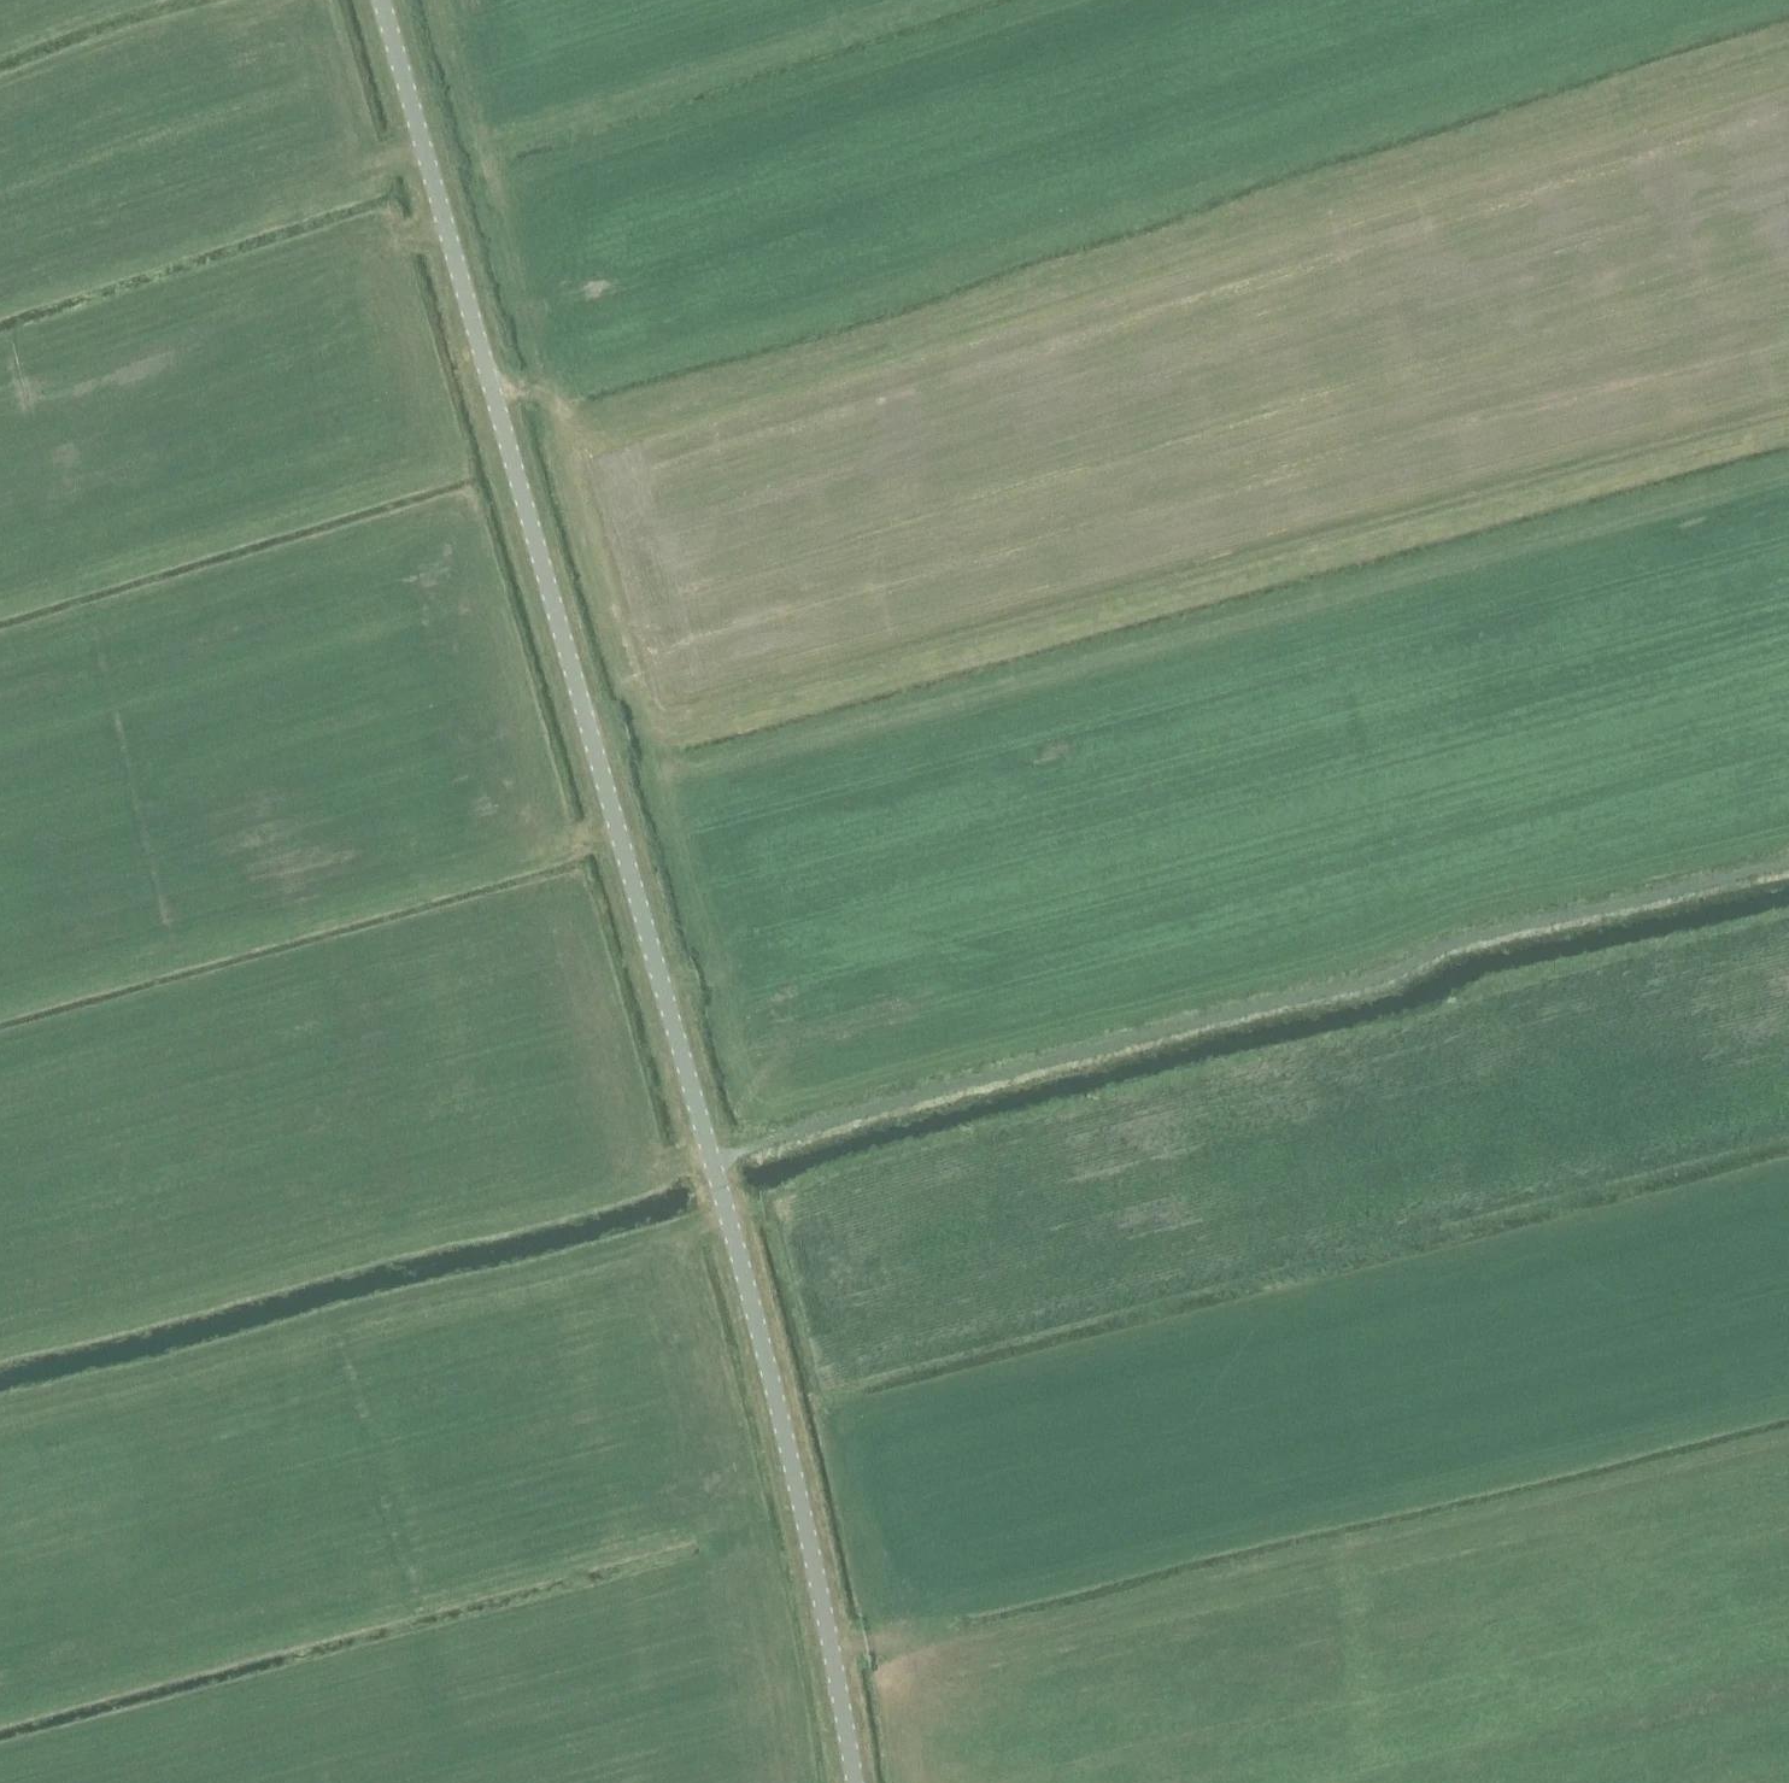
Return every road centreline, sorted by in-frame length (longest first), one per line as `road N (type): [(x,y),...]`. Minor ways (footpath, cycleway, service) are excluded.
road 1 (unclassified): [(849,1782),(795,1477),(742,1264),(381,0)]

